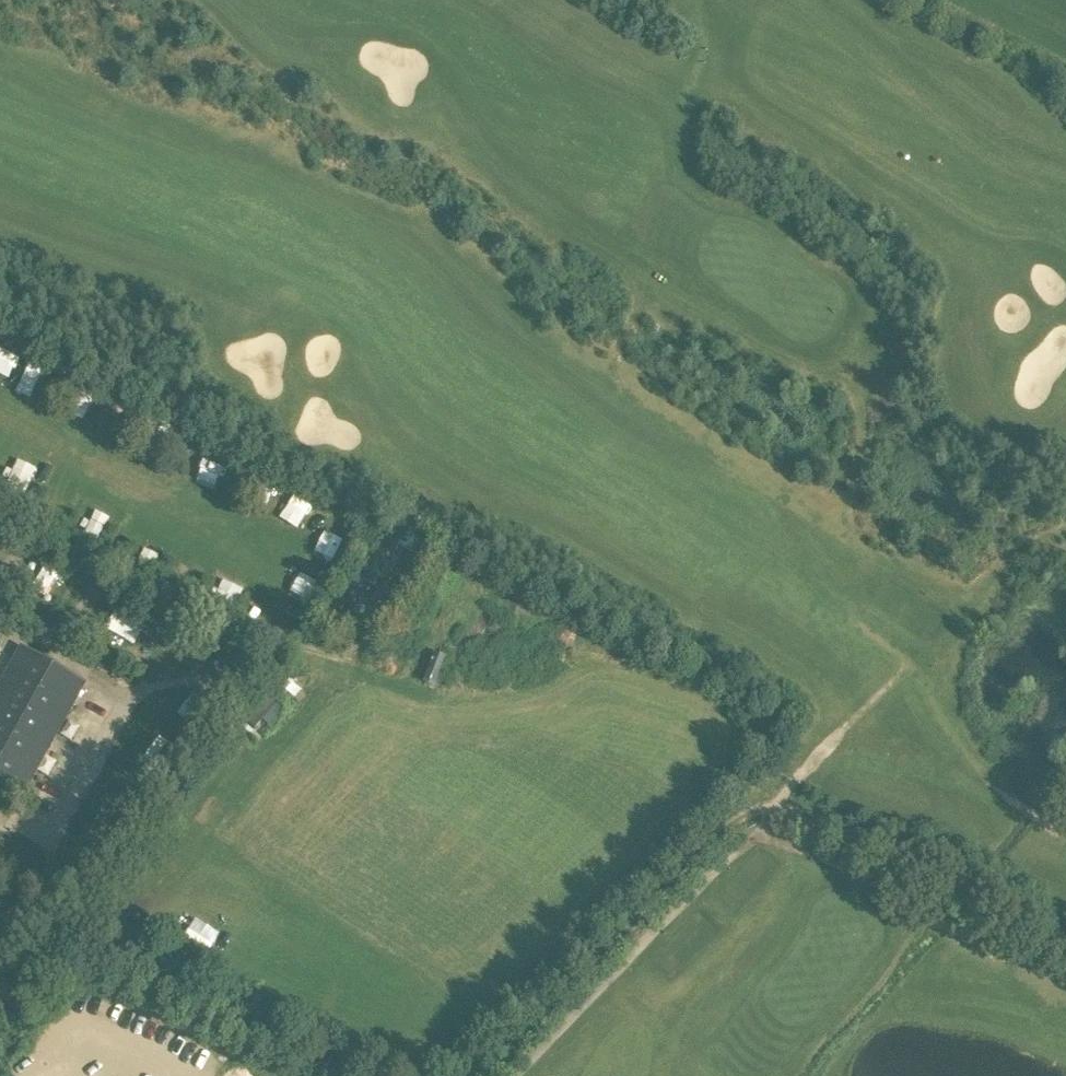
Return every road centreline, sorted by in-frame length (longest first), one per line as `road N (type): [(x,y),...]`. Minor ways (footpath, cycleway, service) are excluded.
road 1 (track): [(1065,941),(801,808),(748,811),(483,1075)]
road 2 (track): [(351,1075),(57,935),(0,986)]

